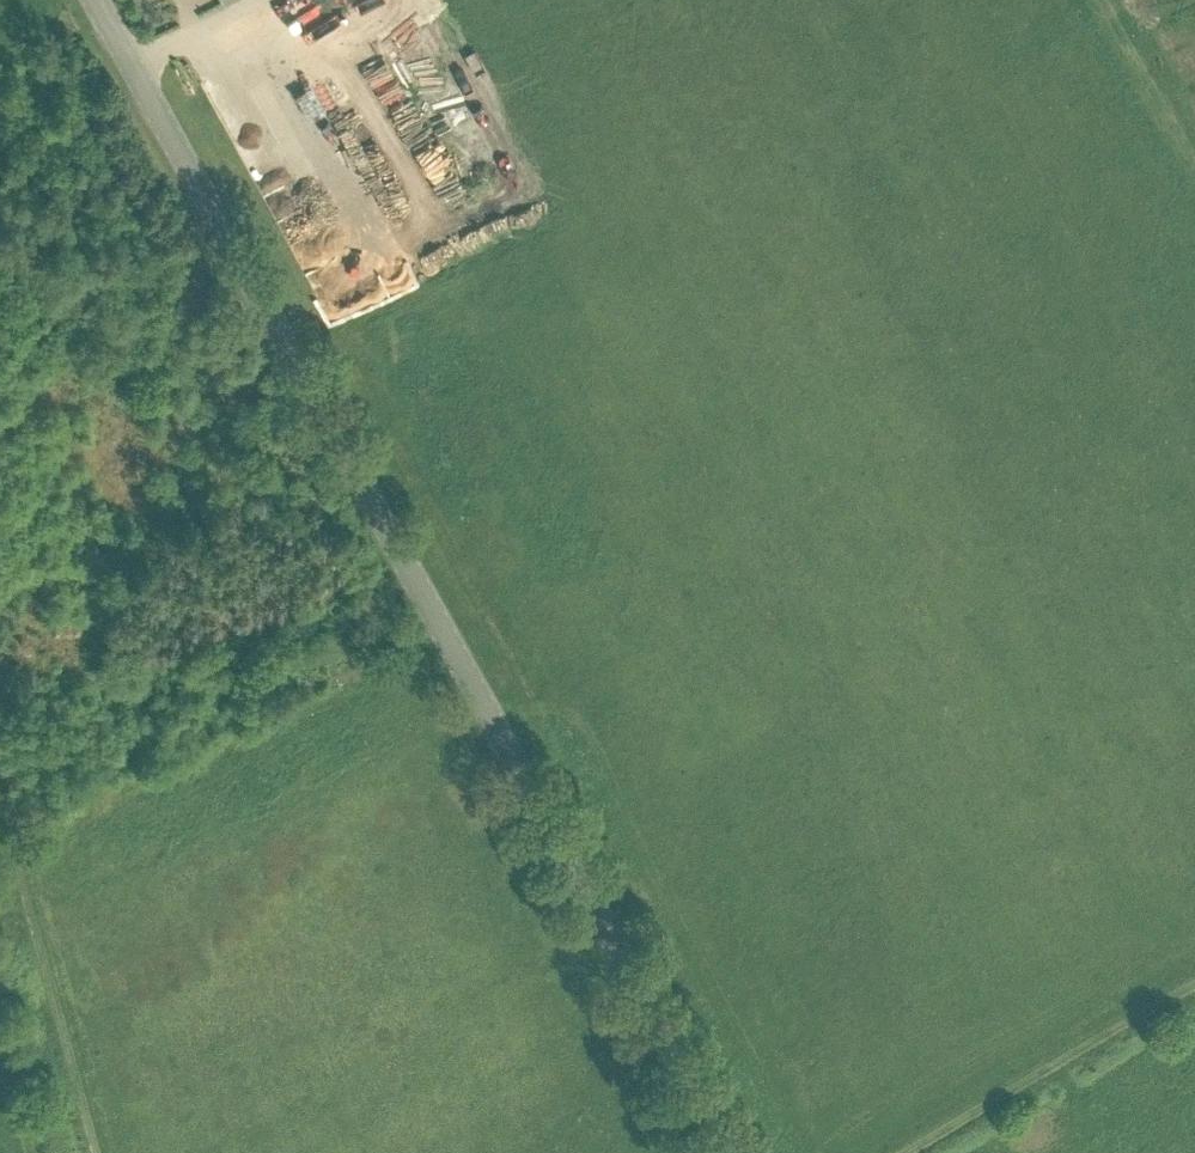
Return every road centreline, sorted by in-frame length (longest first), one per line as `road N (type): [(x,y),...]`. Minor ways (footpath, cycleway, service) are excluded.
road 1 (tertiary): [(732,1152),(96,0)]
road 2 (track): [(905,1152),(1194,985)]
road 3 (track): [(1102,0),(1194,163)]

